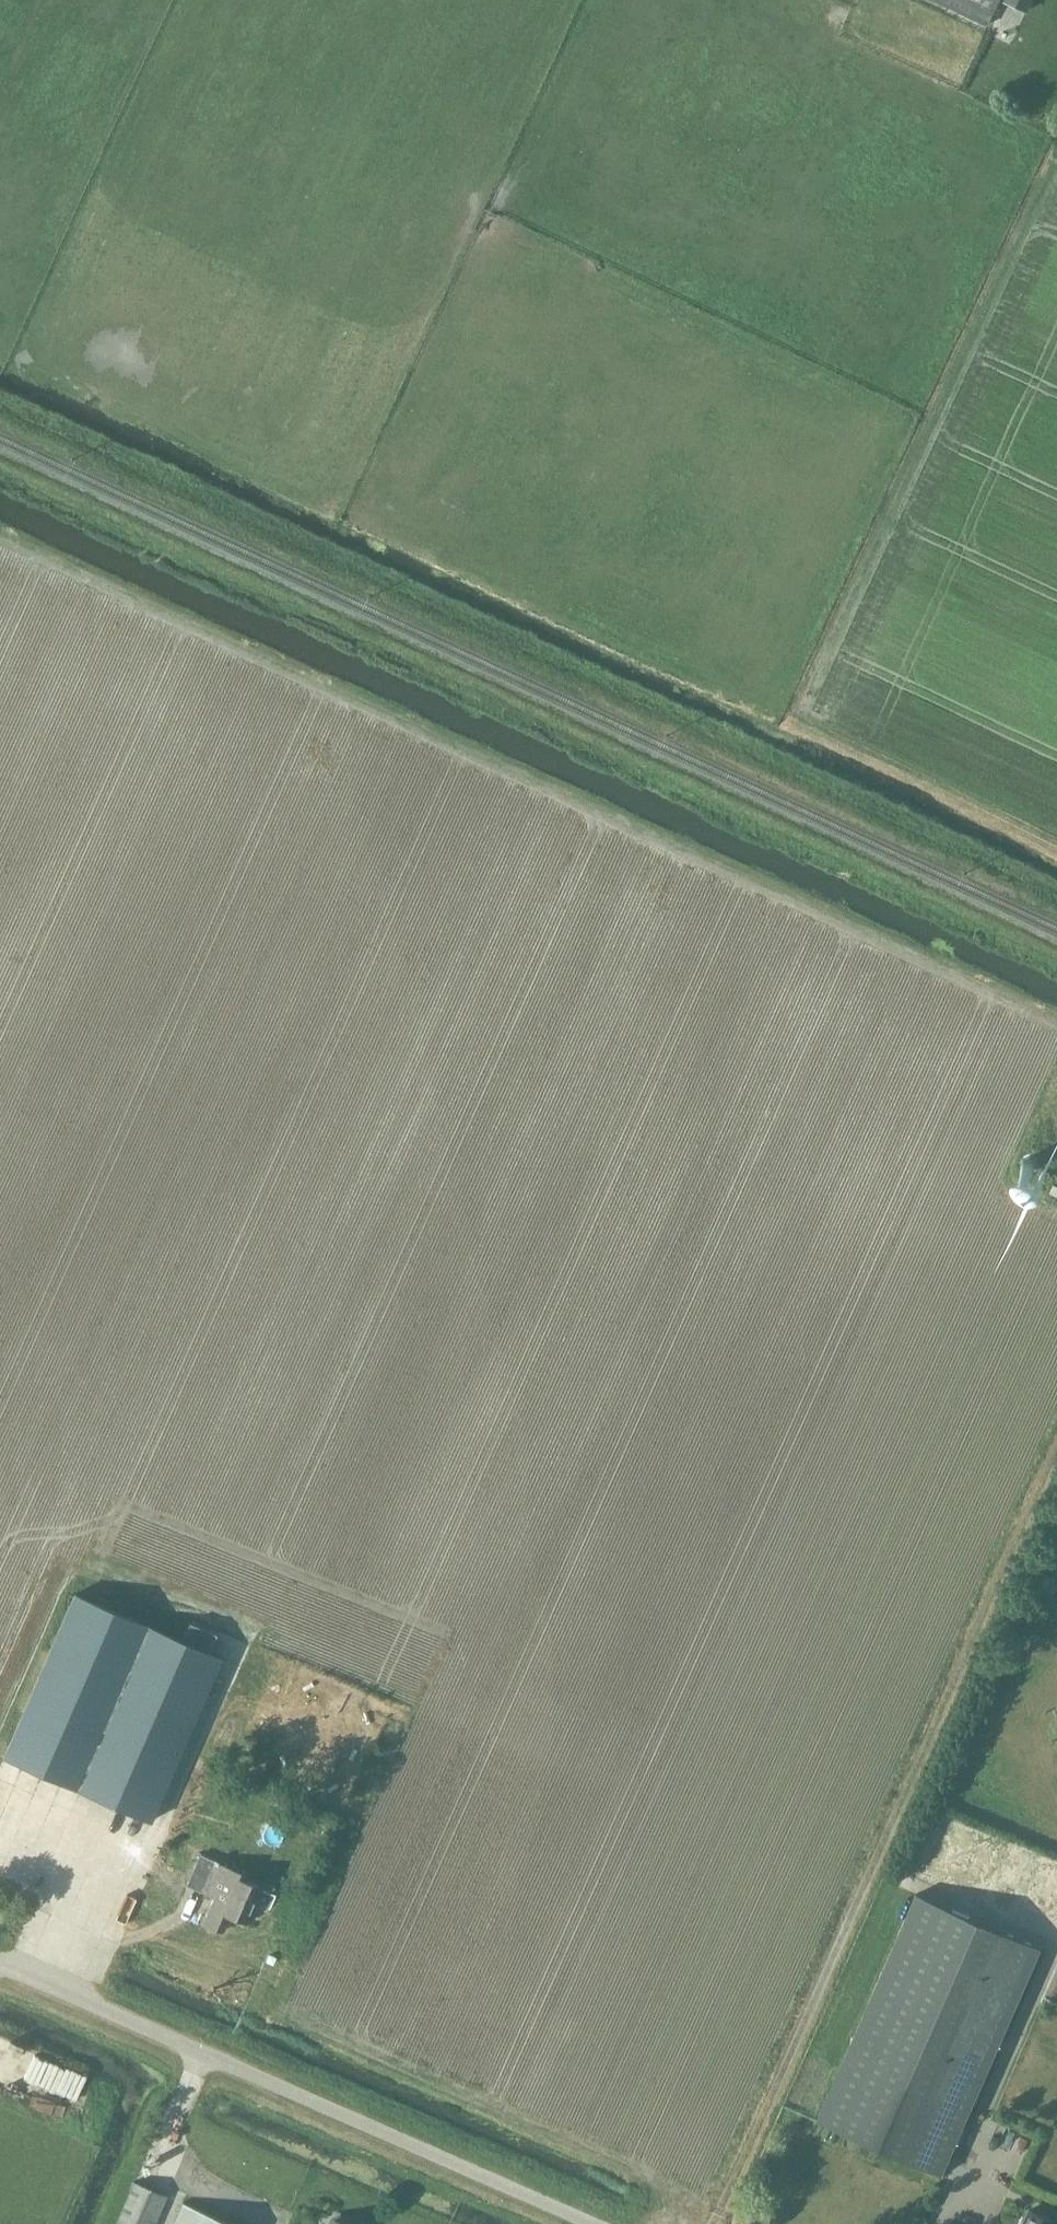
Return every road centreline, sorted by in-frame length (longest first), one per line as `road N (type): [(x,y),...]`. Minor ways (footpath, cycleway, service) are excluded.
road 1 (unclassified): [(594,2223),(0,1964)]

